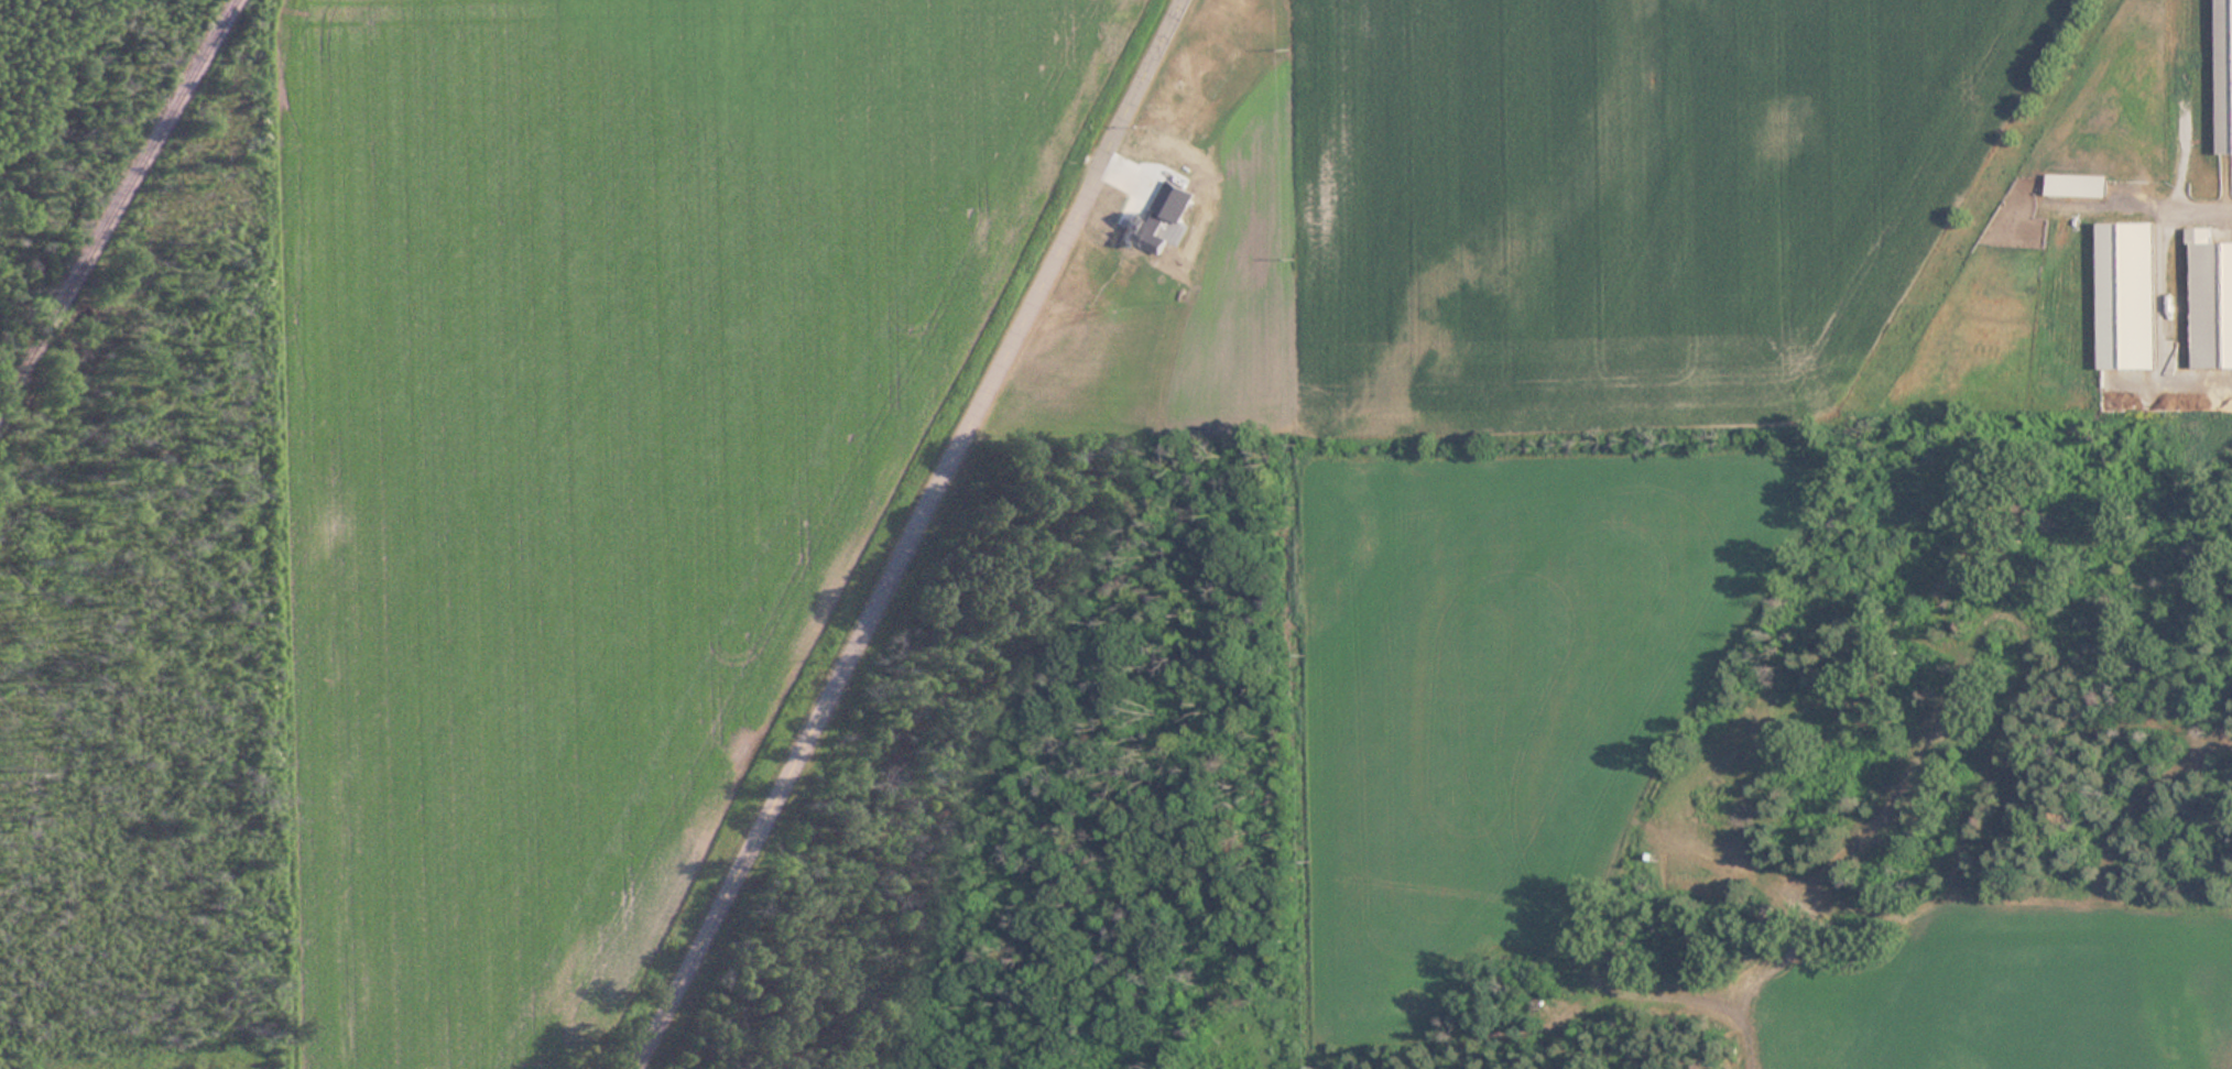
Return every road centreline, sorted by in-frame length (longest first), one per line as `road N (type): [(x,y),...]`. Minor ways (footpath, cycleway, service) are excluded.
road 1 (residential): [(644,1068),(1194,0)]

